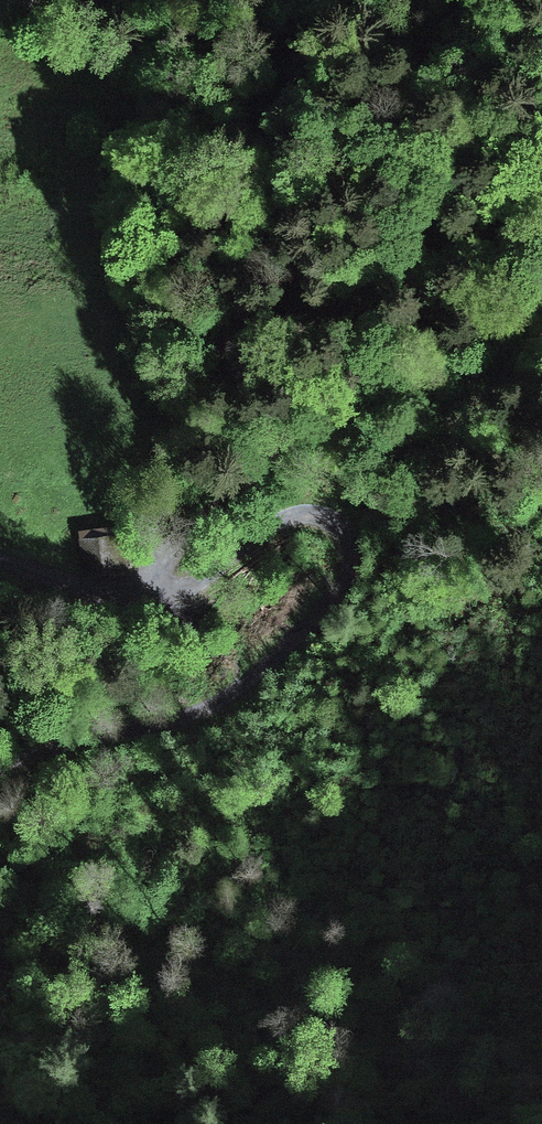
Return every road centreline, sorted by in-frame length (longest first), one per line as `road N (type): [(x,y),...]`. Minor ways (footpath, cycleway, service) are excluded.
road 1 (track): [(0,764),(198,714),(252,684),(349,586),(340,539),(312,519),(273,524),(216,583),(134,613)]
road 2 (track): [(541,343),(392,383),(297,426),(134,613)]
road 3 (track): [(134,613),(0,569)]

